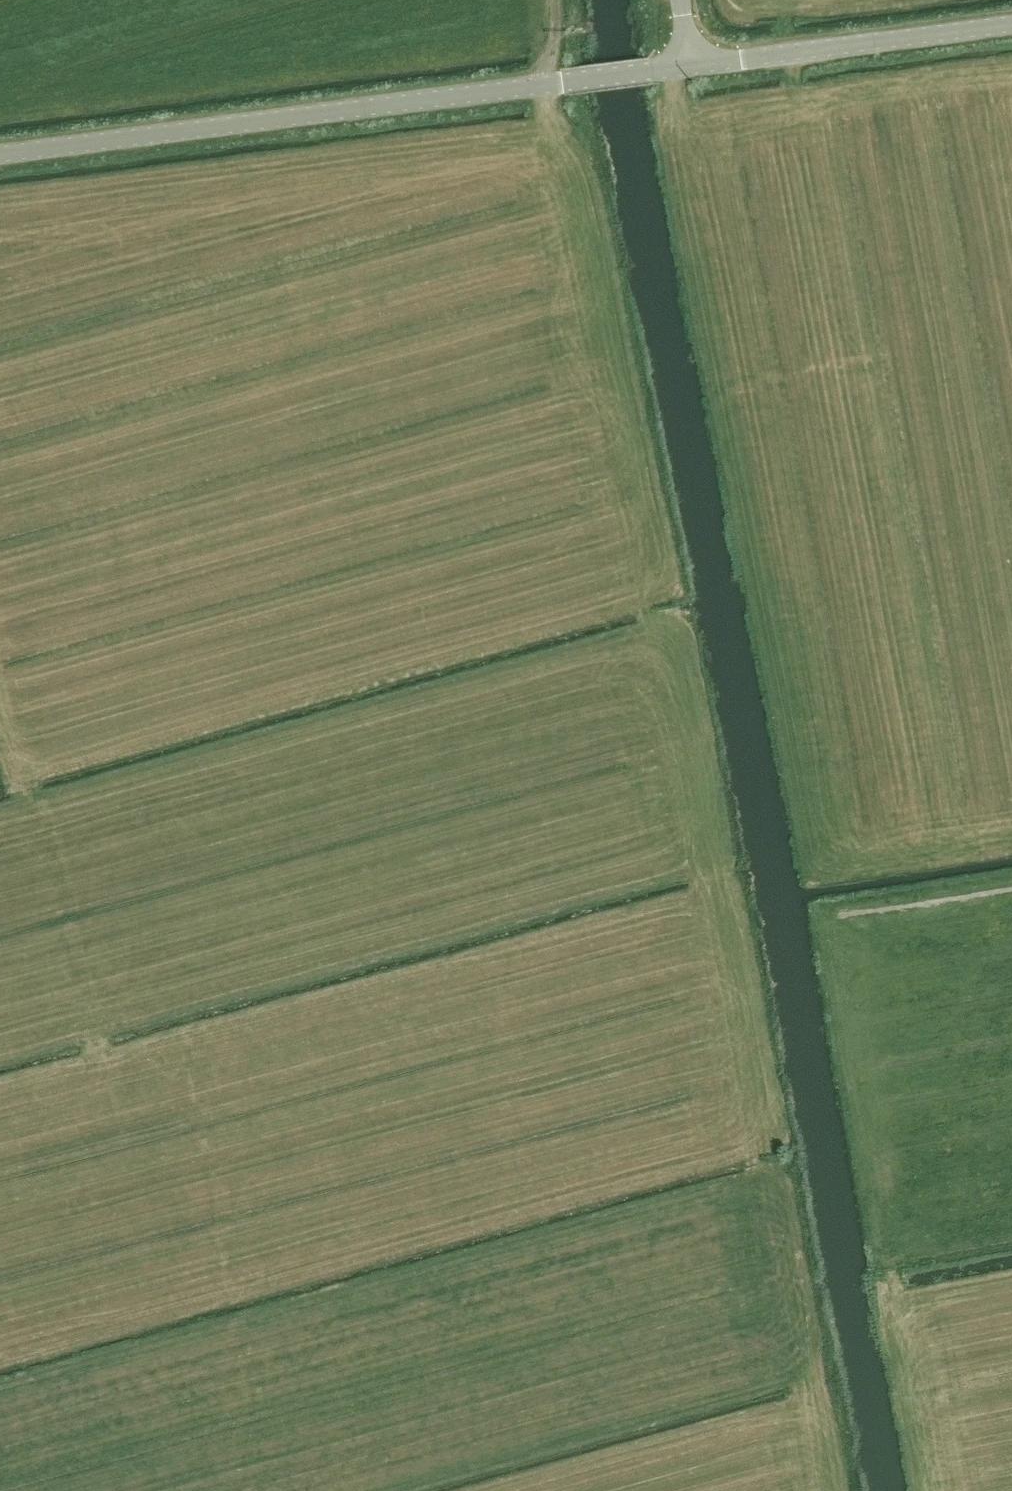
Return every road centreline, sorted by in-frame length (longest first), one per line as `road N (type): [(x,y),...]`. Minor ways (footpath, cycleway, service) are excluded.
road 1 (tertiary): [(562,83),(0,155)]
road 2 (tertiary): [(692,64),(1011,24)]
road 3 (tertiary): [(562,83),(692,64)]

